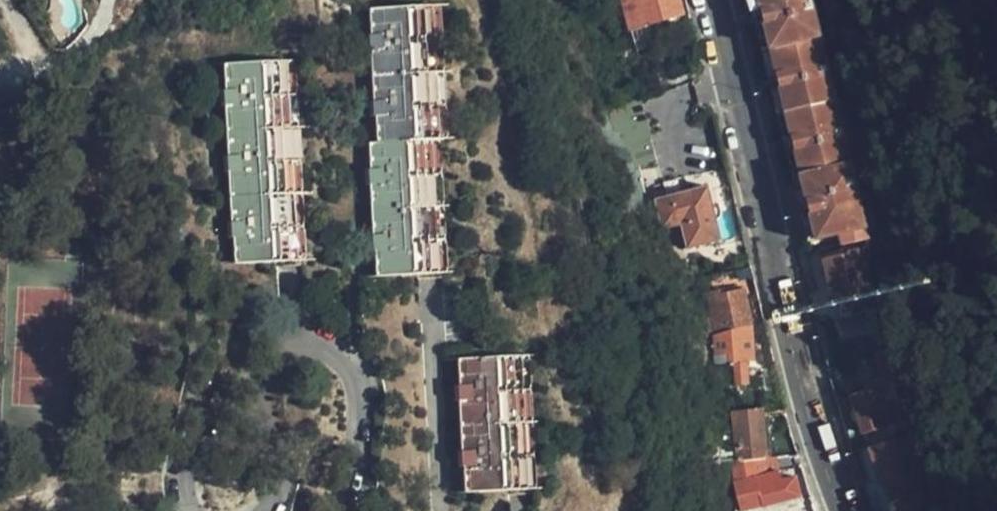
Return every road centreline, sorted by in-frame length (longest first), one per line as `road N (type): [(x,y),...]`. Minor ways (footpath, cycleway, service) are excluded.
road 1 (residential): [(708,0),(810,404),(846,510)]

